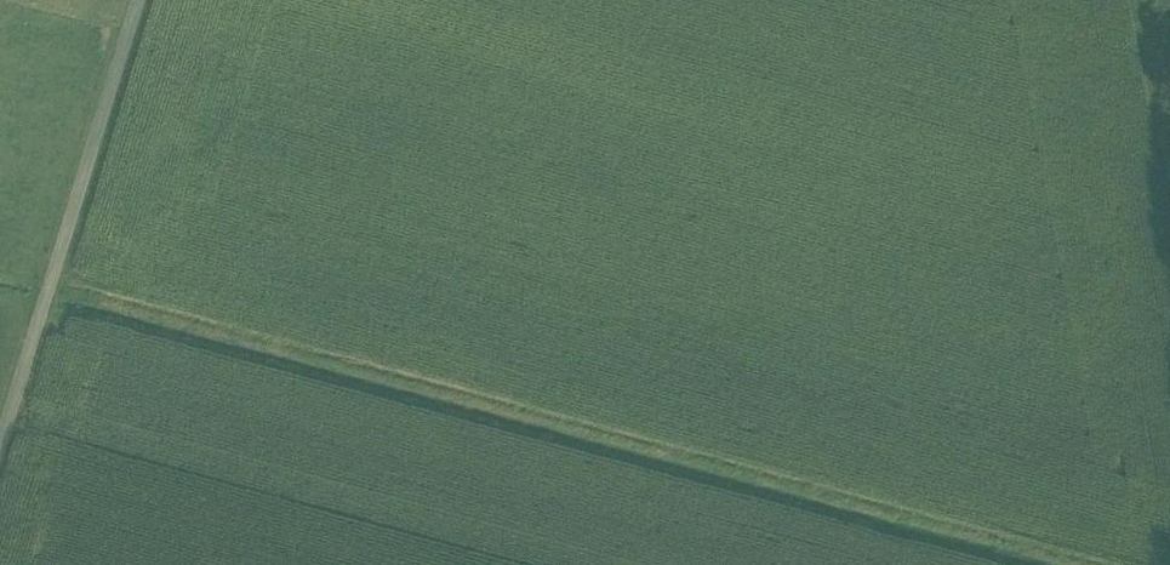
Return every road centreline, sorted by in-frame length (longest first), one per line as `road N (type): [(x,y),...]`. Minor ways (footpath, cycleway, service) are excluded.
road 1 (unclassified): [(138,0),(0,445)]

